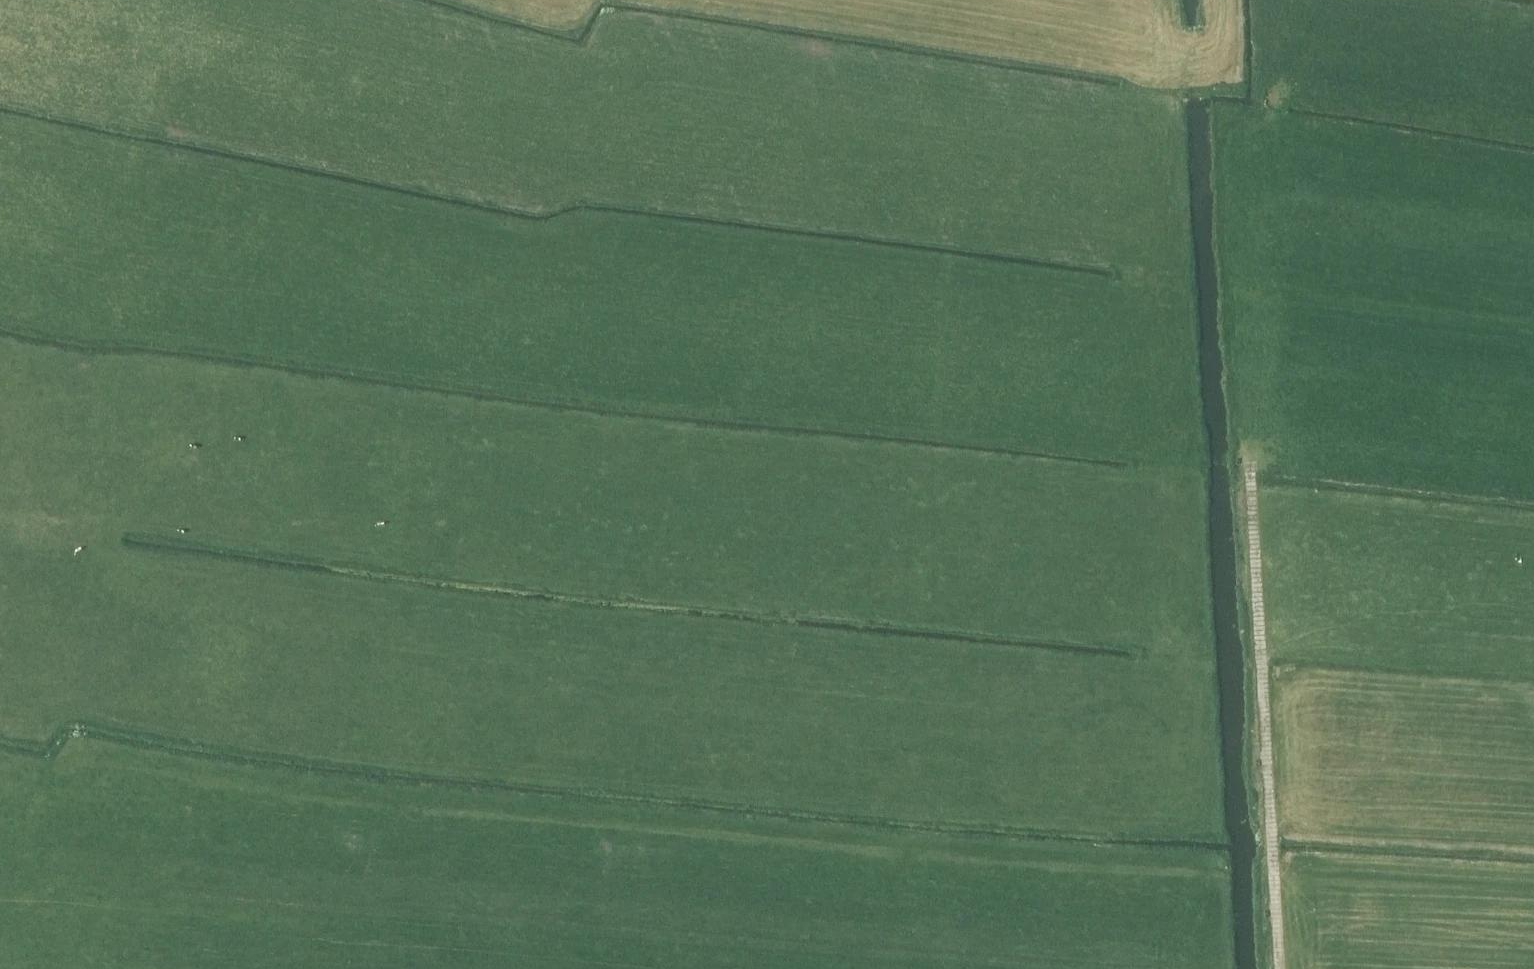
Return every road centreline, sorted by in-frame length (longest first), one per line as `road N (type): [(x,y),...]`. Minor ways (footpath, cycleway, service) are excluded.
road 1 (track): [(1249,463),(1277,968)]

